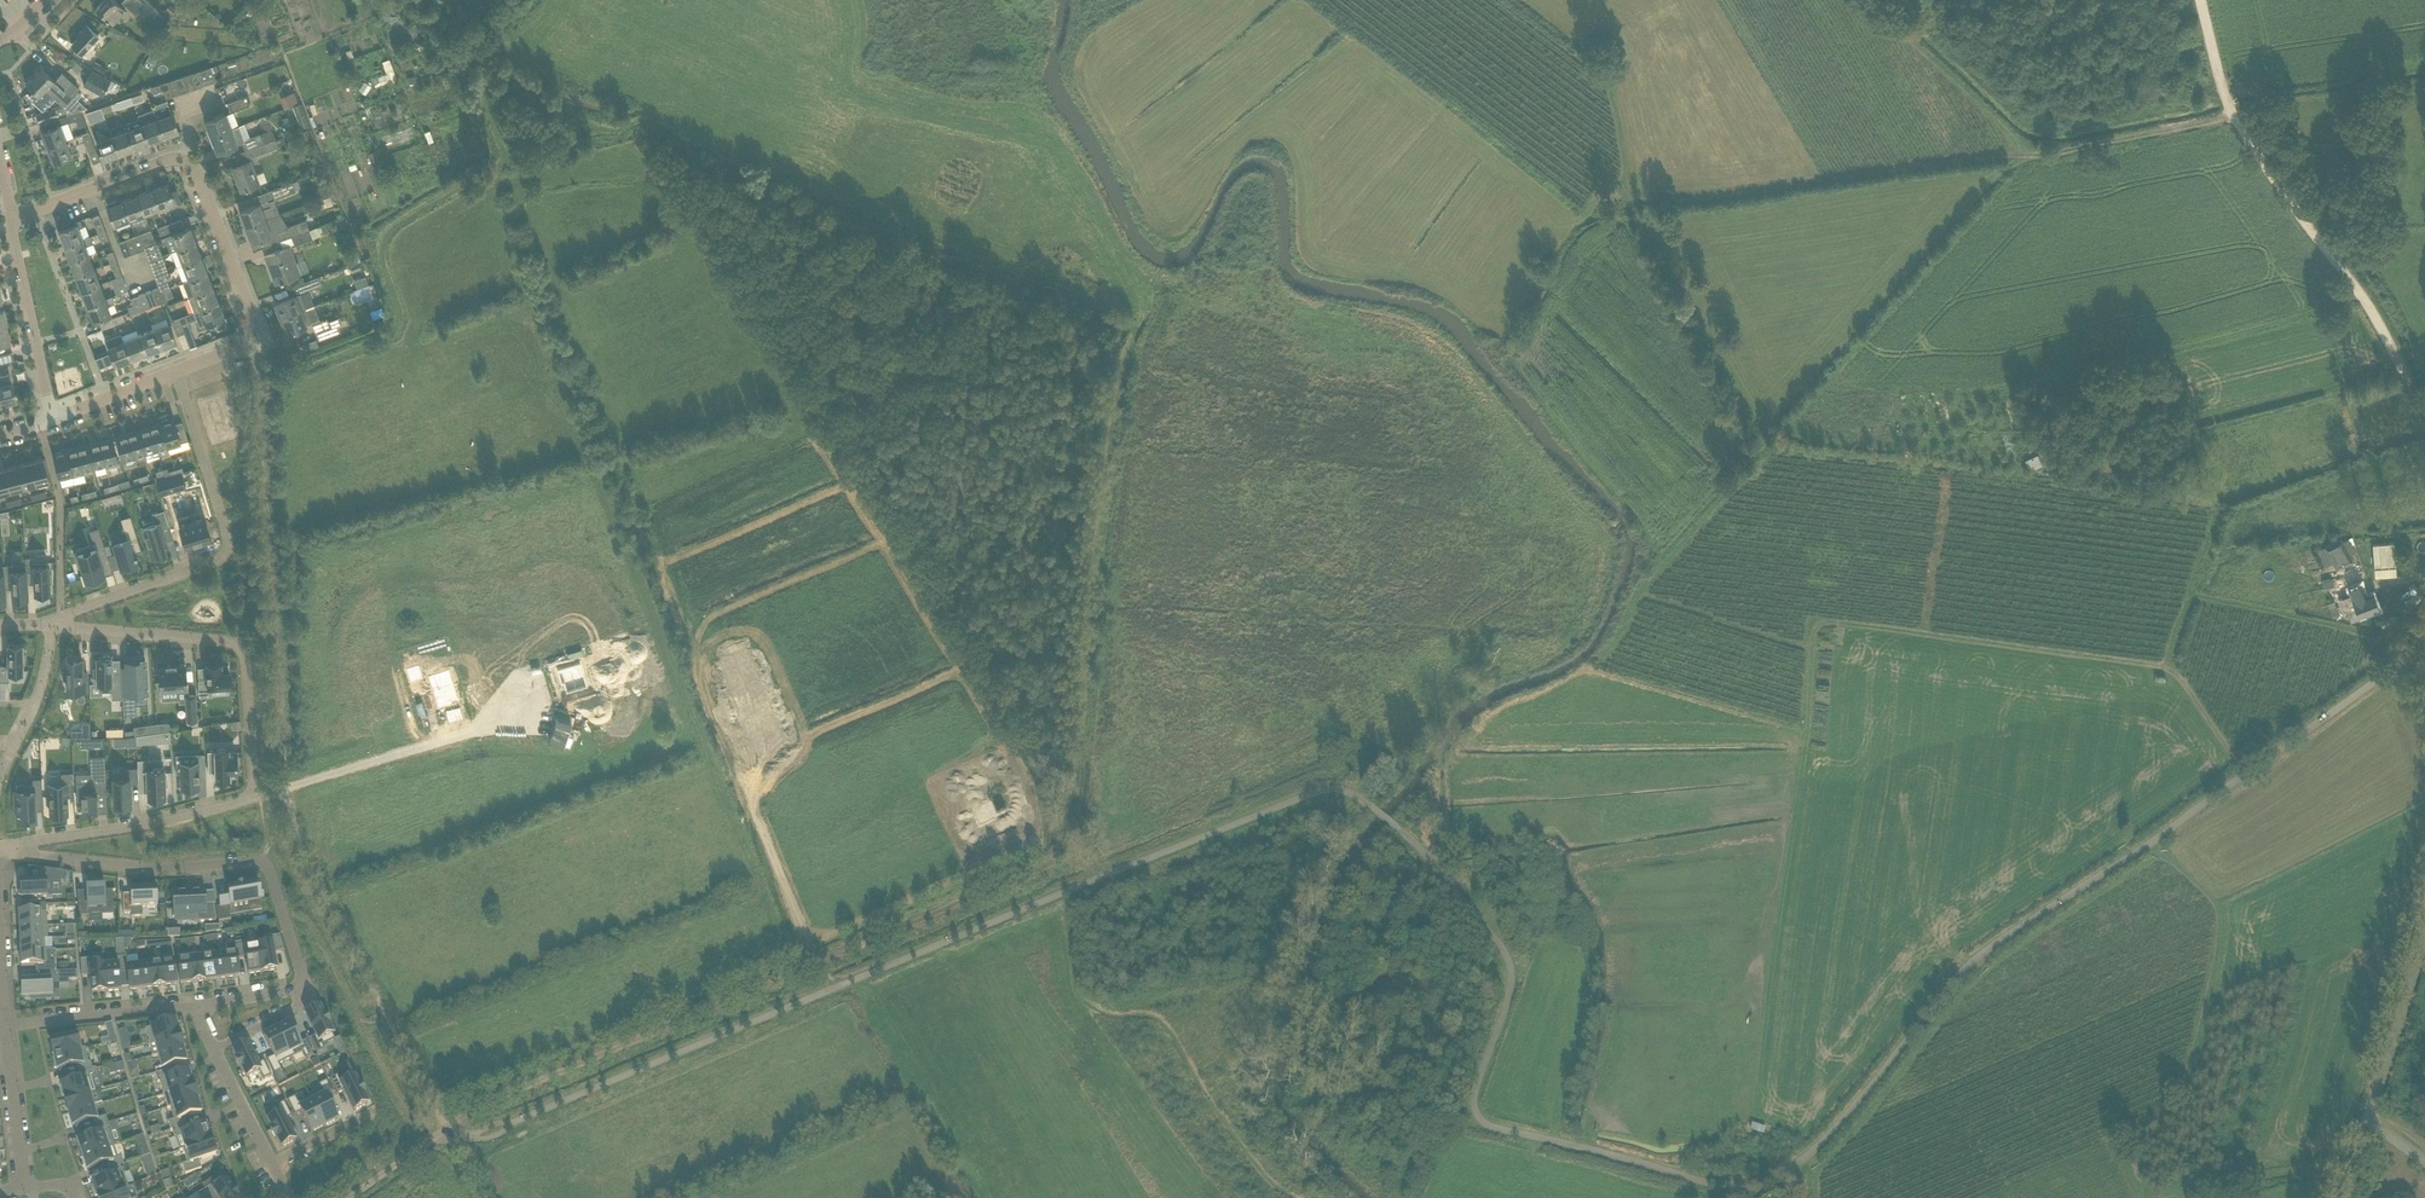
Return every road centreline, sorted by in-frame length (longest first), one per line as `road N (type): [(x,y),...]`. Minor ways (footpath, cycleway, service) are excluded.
road 1 (track): [(457,1137),(516,1120),(1337,788),(1414,840),(1512,974),(1475,1093),(1475,1113),(1488,1126),(1704,1184),(1764,1181),(1828,1139),(1966,969),(2423,652)]
road 2 (track): [(253,343),(296,840),(457,1137)]
road 3 (track): [(2232,119),(2042,158),(1978,159),(1740,197),(1616,203)]
road 4 (track): [(2424,406),(2363,300),(2232,119),(2199,0)]
road 5 (residential): [(175,371),(228,545),(220,557),(58,624)]
road 6 (residential): [(58,624),(240,643),(254,796)]
road 7 (unclassified): [(528,679),(472,733),(254,796)]
road 8 (unclassified): [(183,161),(194,170),(254,335),(253,343),(175,371)]
road 9 (residential): [(265,866),(157,870),(17,849)]
road 10 (residential): [(254,796),(17,849)]
road 11 (unclassified): [(52,417),(10,220)]
road 12 (unclassified): [(2365,1116),(2424,932)]
road 13 (residential): [(3,1026),(195,1005)]
road 14 (unclassified): [(10,220),(183,161)]
road 15 (track): [(2173,1197),(2299,1171),(2349,1170)]
road 16 (residential): [(195,1005),(271,1165)]
road 17 (residential): [(3,1026),(22,1187)]
road 18 (residential): [(58,624),(0,774)]
road 19 (unclassified): [(175,371),(52,417)]
road 20 (unclassified): [(344,1197),(422,1145),(457,1137)]
road 21 (residential): [(265,866),(306,986)]

